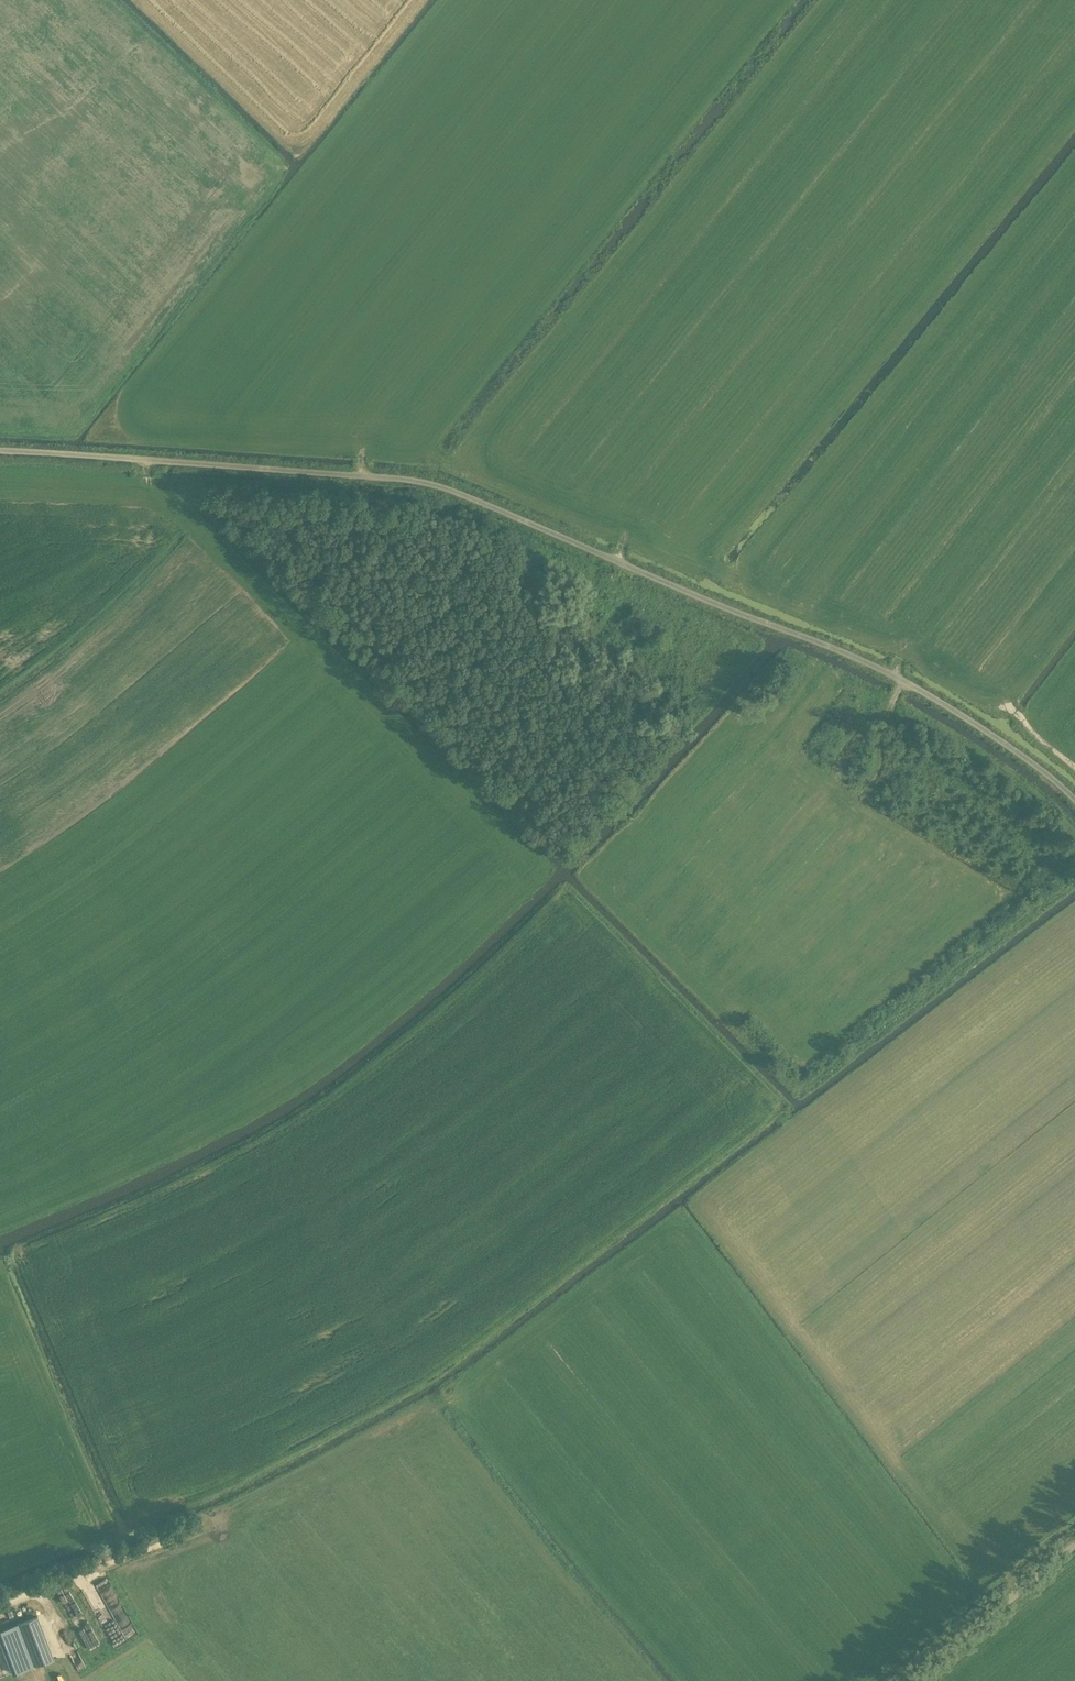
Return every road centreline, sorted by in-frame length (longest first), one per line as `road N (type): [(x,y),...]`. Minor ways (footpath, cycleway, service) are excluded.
road 1 (unclassified): [(0,450),(437,485),(899,678),(1005,743),(1074,799)]
road 2 (unclassified): [(916,1680),(1074,1549)]

